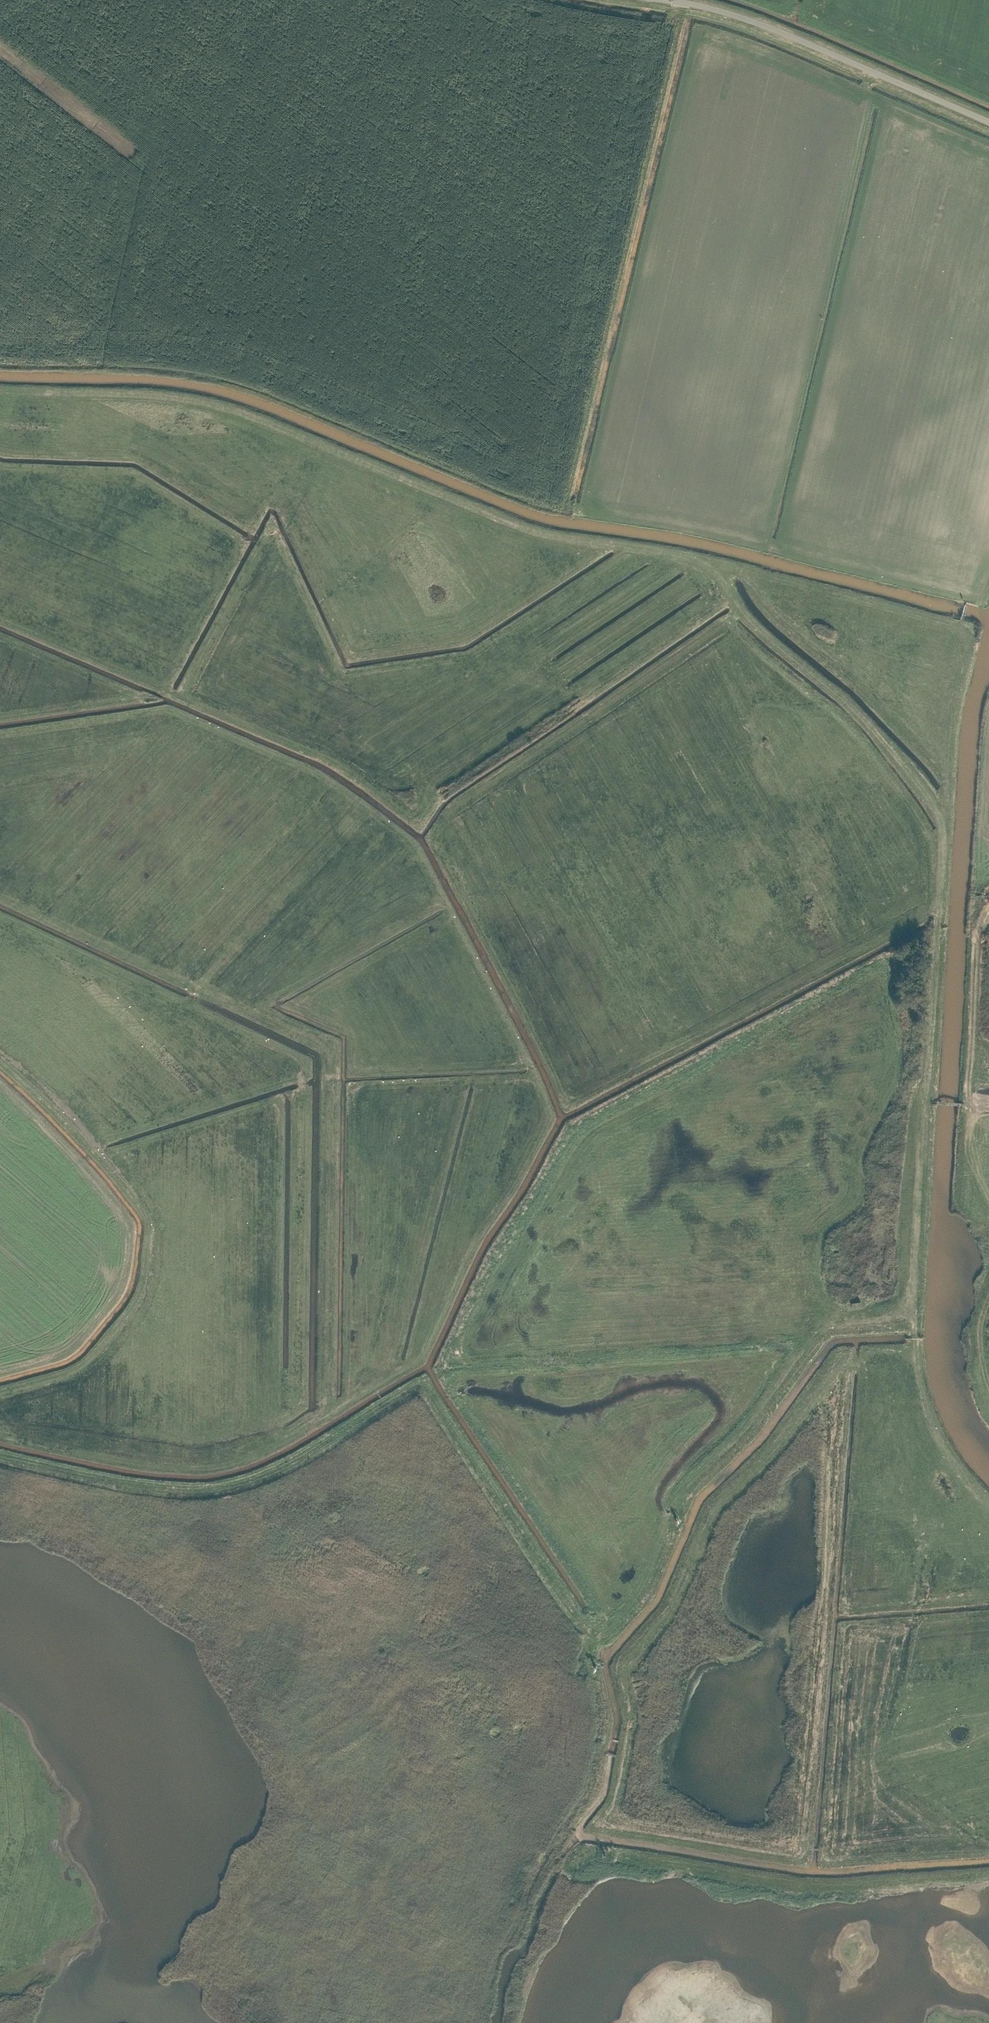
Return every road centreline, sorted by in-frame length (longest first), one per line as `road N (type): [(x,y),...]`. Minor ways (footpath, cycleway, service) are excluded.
road 1 (unclassified): [(988,125),(725,12),(654,0)]

